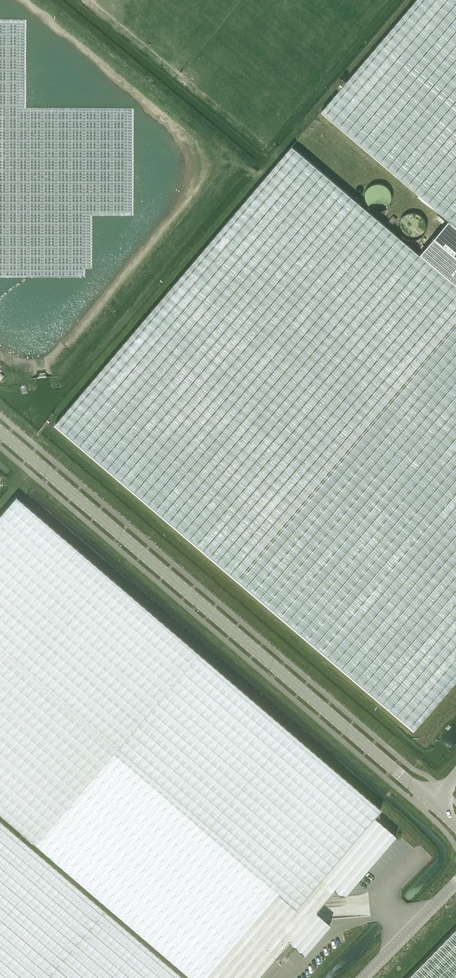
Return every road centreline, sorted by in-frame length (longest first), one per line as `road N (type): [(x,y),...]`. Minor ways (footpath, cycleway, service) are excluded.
road 1 (tertiary): [(0,431),(433,803)]
road 2 (unclassified): [(365,977),(455,883)]

